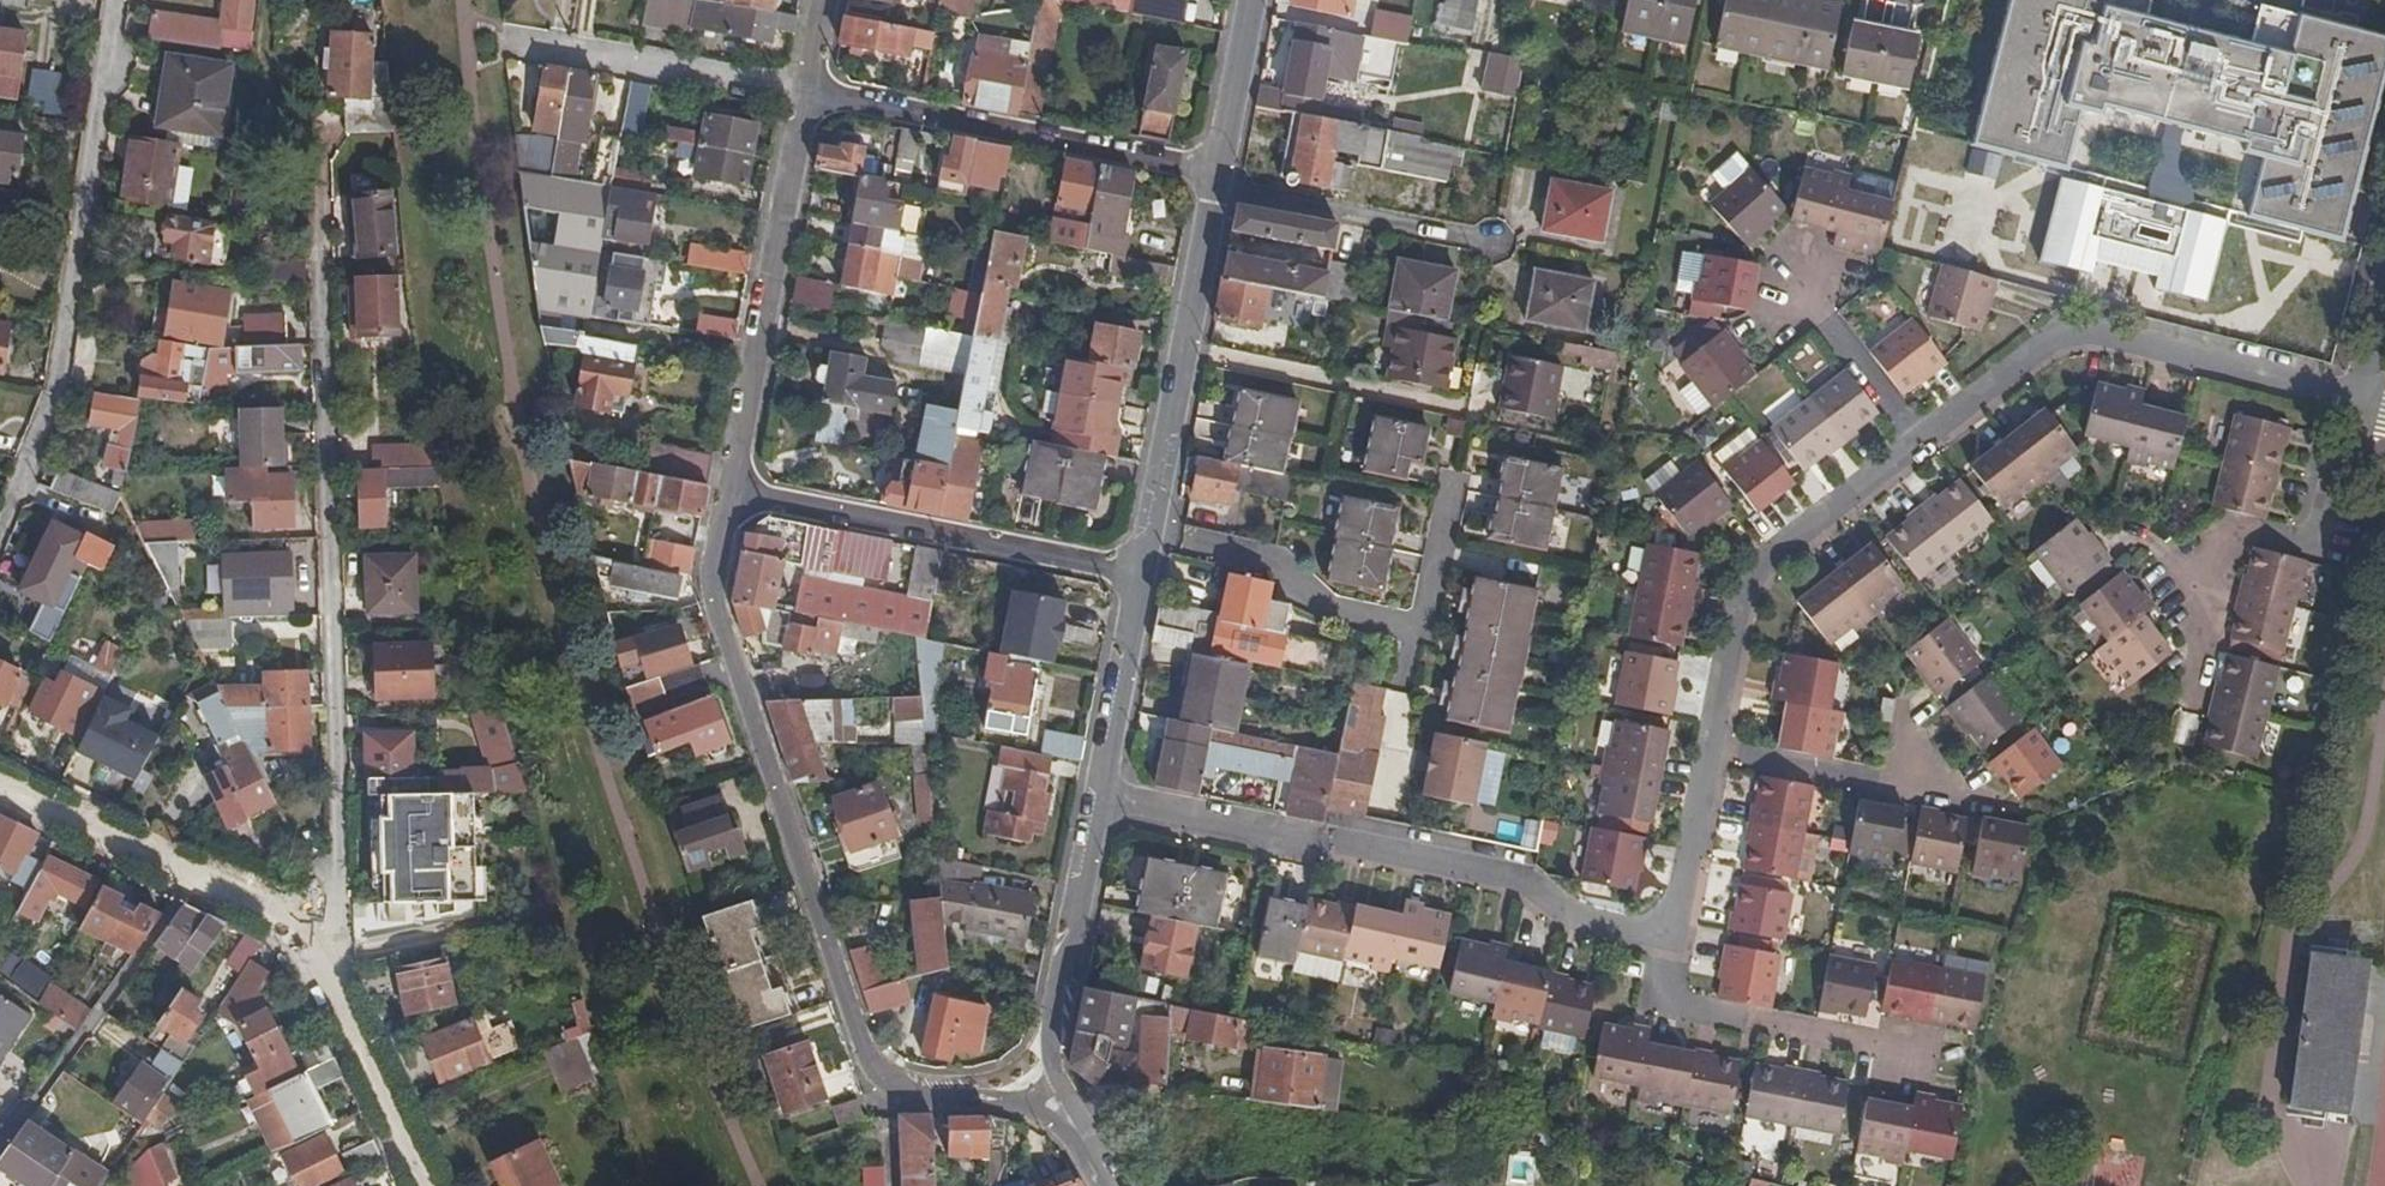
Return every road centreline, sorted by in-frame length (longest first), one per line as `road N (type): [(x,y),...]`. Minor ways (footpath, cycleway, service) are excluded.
road 1 (residential): [(731,492),(713,598),(859,1039),(884,1076),(917,1096),(1019,1101)]
road 2 (unclassified): [(424,1185),(314,950),(286,916),(0,781)]
road 3 (residential): [(1672,945),(1583,926),(1513,877),(1103,797)]
road 4 (residential): [(2356,398),(2062,328),(1923,437)]
road 5 (residential): [(2190,711),(2236,532),(2323,550),(2356,398)]
road 6 (residential): [(1141,575),(731,492)]
road 7 (residential): [(810,89),(1218,173)]
road 8 (residential): [(810,89),(731,492)]
road 9 (residential): [(1141,575),(1218,173)]
road 10 (residential): [(1923,437),(1764,562),(1738,605),(1711,746)]
road 11 (residential): [(1931,1062),(1660,1005),(1672,945)]
road 12 (residential): [(515,38),(810,89)]
road 13 (residential): [(1991,804),(1711,746)]
road 14 (residential): [(1056,1066),(1061,997),(1103,797)]
road 15 (residential): [(1799,251),(1808,302),(1923,437)]
road 16 (residential): [(1103,797),(1141,575)]
road 17 (residential): [(1711,746),(1672,945)]
road 18 (residential): [(1218,173),(1251,0)]

